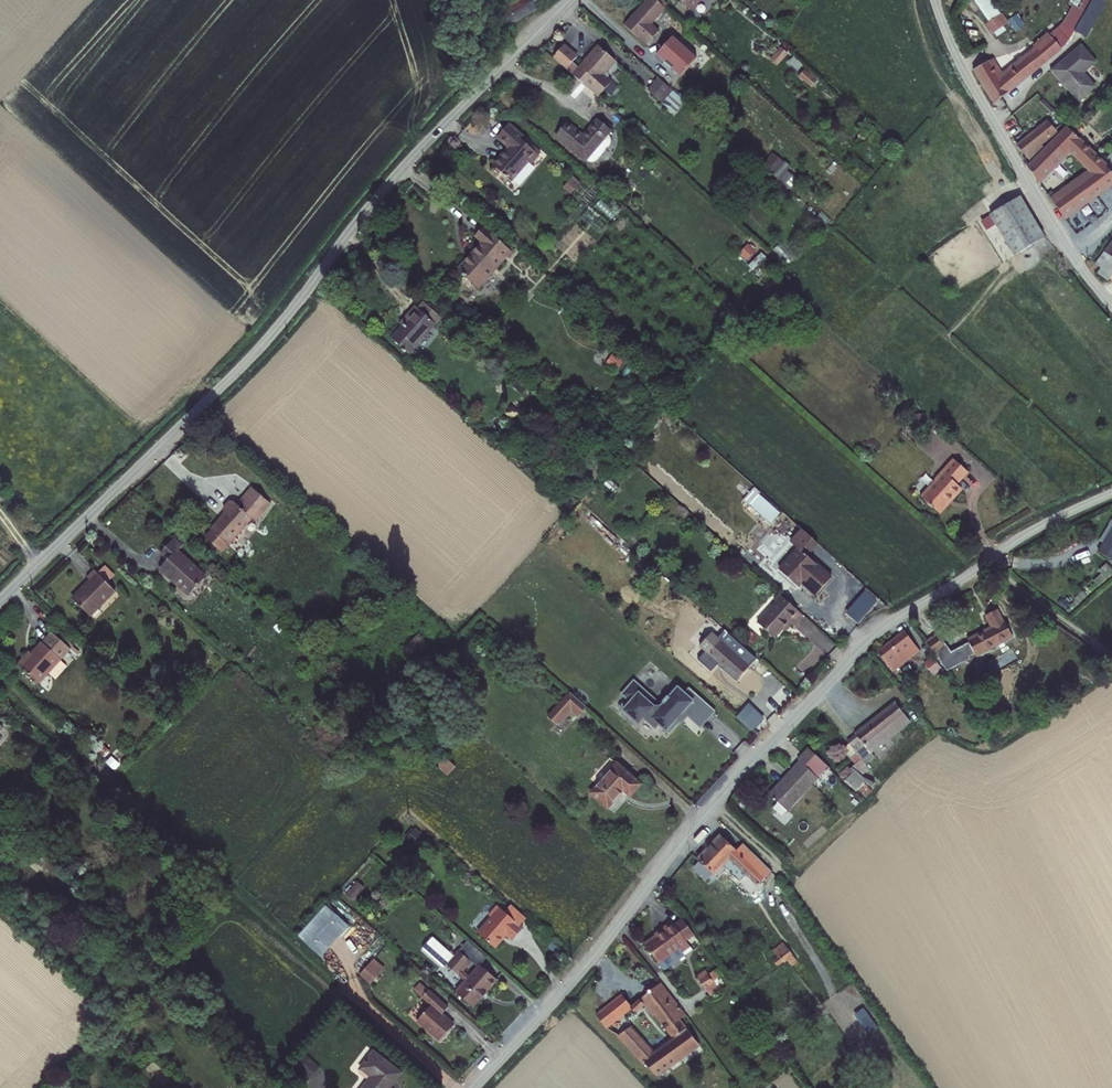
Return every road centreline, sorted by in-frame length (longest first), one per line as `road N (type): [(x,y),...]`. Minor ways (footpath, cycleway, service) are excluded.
road 1 (residential): [(474,1087),(860,651),(1024,538),(1111,494)]
road 2 (residential): [(0,602),(246,362),(395,175),(568,0)]
road 3 (residential): [(934,0),(964,71),(1073,255),(1111,306)]
road 4 (track): [(989,562),(1111,665)]

